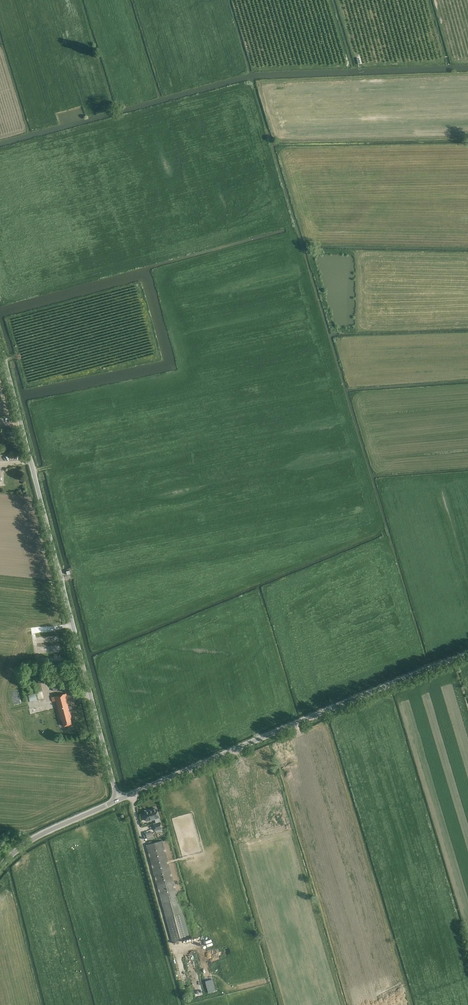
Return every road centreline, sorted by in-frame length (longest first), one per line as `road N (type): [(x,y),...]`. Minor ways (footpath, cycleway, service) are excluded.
road 1 (unclassified): [(118,800),(0,349)]
road 2 (unclassified): [(118,800),(467,652)]
road 3 (unclassified): [(0,865),(18,847),(118,800)]

